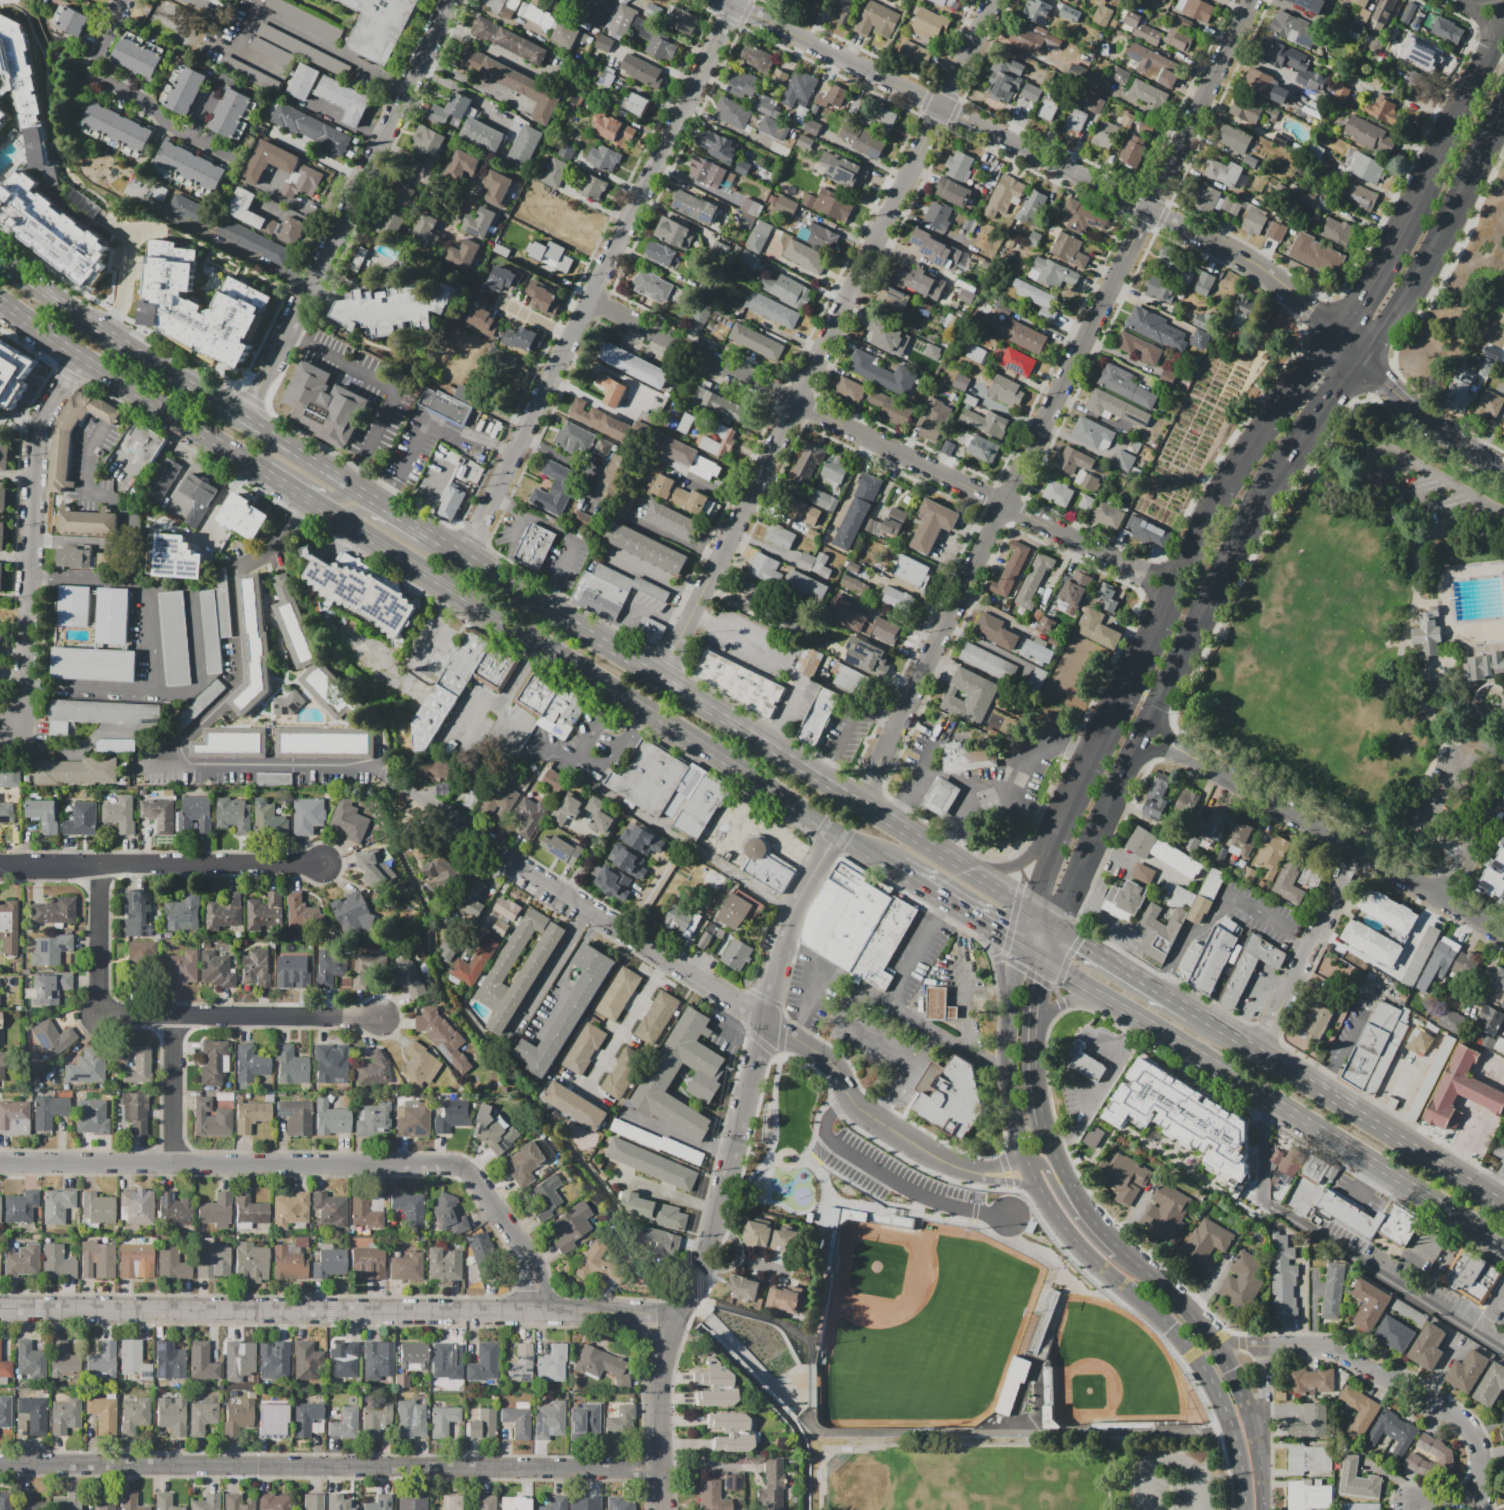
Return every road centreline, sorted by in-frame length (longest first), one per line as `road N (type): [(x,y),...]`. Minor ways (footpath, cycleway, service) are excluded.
road 1 (primary): [(911,836),(183,382),(0,258)]
road 2 (primary): [(0,302),(893,867)]
road 3 (residential): [(1252,0),(858,803)]
road 4 (residential): [(993,0),(659,679)]
road 5 (residential): [(676,1313),(0,1309)]
road 6 (residential): [(663,1473),(0,1466)]
road 7 (residential): [(1171,587),(588,300)]
road 8 (residential): [(538,1314),(529,1259),(464,1168),(0,1162)]
road 9 (residential): [(736,0),(463,557)]
road 10 (residential): [(449,0),(242,419)]
road 11 (residential): [(759,1044),(714,1231),(660,1357),(663,1473)]
road 12 (primary): [(1130,1013),(1503,1250)]
road 13 (residential): [(1104,191),(723,0)]
road 14 (residential): [(1503,936),(1145,726)]
road 15 (residential): [(749,1011),(410,794)]
road 16 (residential): [(78,356),(39,426),(24,714)]
road 17 (primary): [(1503,1199),(1194,1011)]
road 18 (primary): [(1334,334),(1243,450),(1154,622)]
road 19 (residential): [(0,866),(322,866)]
road 20 (residential): [(1484,1509),(1480,1440),(1472,1427),(1331,1346),(1267,1346)]
road 21 (primary): [(1362,357),(1433,253),(1503,109)]
road 22 (residential): [(379,1018),(104,1011)]
road 23 (primary): [(1157,700),(1270,475)]
road 24 (secondary): [(1035,1189),(1081,1255),(1168,1321),(1194,1351)]
road 25 (residential): [(1360,853),(1256,1045)]
road 26 (primary): [(1433,159),(1334,334)]
road 27 (secondary): [(1262,1509),(1247,1402),(1214,1337)]
road 28 (residential): [(928,1159),(1081,1255)]
road 29 (residential): [(835,833),(795,901),(768,996)]
road 30 (secondary): [(1194,1351),(1229,1418),(1245,1509)]
road 31 (primary): [(1503,11),(1433,159)]
road 32 (primary): [(1270,475),(1362,357)]
road 33 (residential): [(174,1017),(175,1165)]
road 34 (residential): [(101,866),(104,1011)]
road 35 (residential): [(881,1124),(850,1100),(823,1056),(785,1033)]
road 36 (secondary): [(1004,1061),(1011,1122),(1035,1189)]
road 37 (residential): [(1262,1478),(1267,1346)]
road 38 (secondary): [(1214,1337),(1122,1248)]
road 39 (residential): [(1437,898),(1503,795)]

